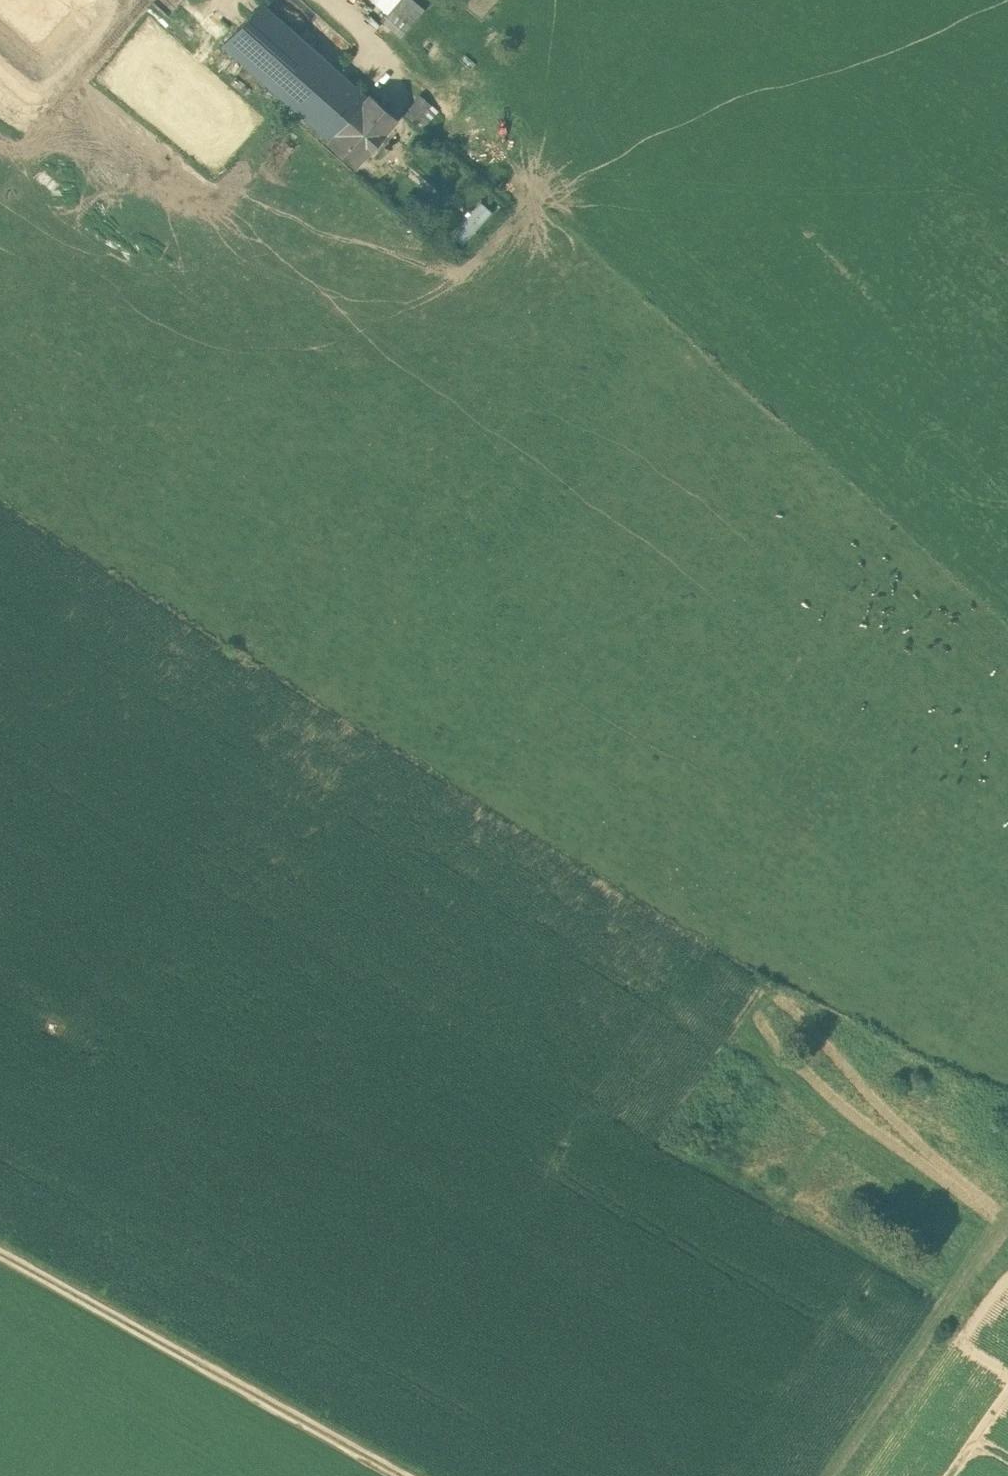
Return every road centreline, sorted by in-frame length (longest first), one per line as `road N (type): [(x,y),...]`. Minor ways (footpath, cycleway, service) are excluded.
road 1 (track): [(407,1475),(0,1252)]

